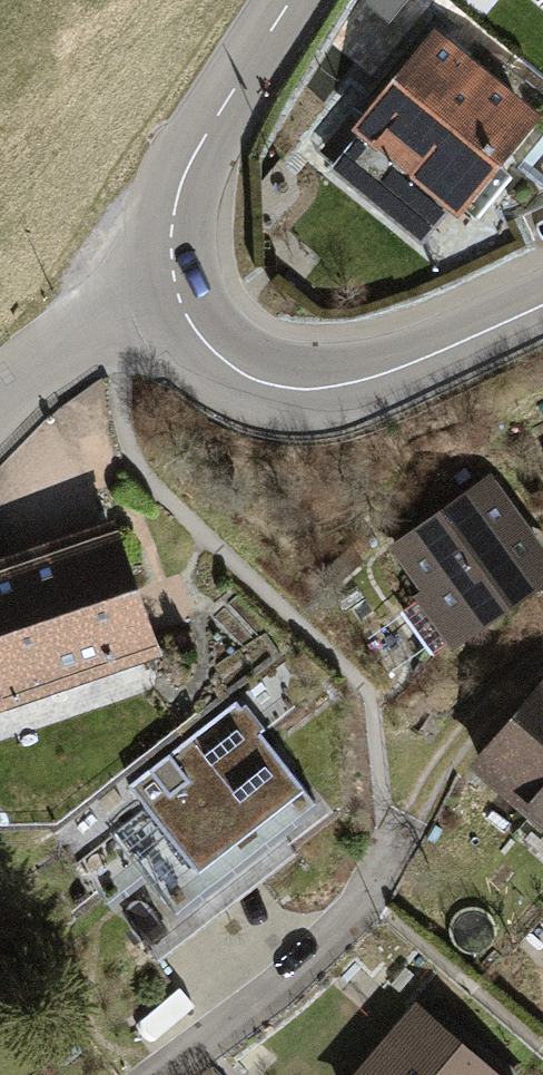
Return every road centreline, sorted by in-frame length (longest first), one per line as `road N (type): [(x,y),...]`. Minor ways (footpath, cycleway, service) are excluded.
road 1 (tertiary): [(542,306),(373,379),(300,389),(241,373),(212,351),(177,299)]
road 2 (tertiary): [(177,299),(171,220),(184,177),(290,0)]
road 3 (residential): [(392,860),(281,994),(169,1074)]
road 4 (residential): [(177,299),(57,349),(0,405)]

